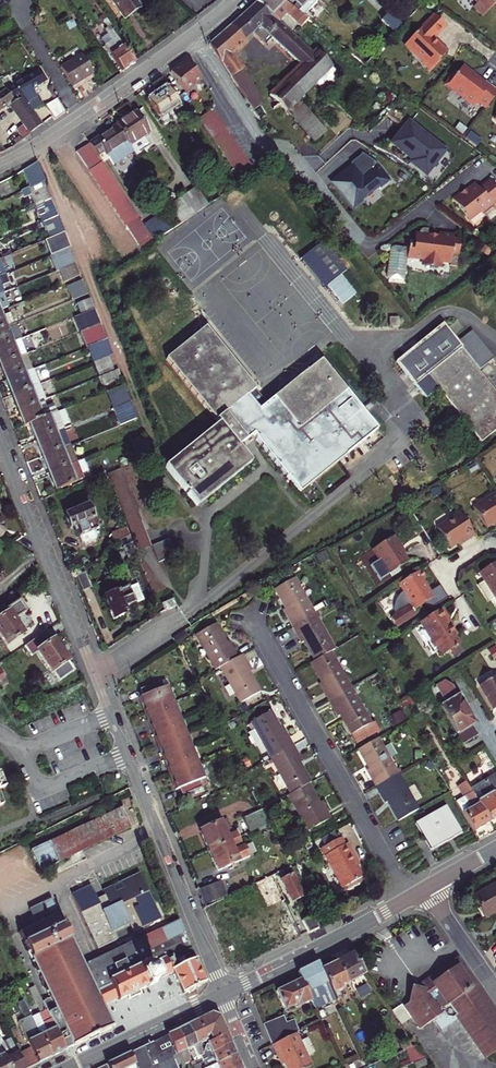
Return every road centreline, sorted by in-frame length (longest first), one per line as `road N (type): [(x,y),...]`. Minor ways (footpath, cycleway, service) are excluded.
road 1 (residential): [(193,35),(263,144),(300,171),(361,252),(473,167)]
road 2 (residential): [(252,619),(408,898)]
road 3 (residential): [(110,716),(0,440)]
road 4 (residential): [(221,994),(125,756)]
road 5 (residential): [(0,166),(193,35)]
road 6 (secondary): [(408,898),(221,994)]
road 7 (secondary): [(221,994),(66,1067)]
road 8 (residential): [(125,756),(39,792),(22,750)]
road 9 (residential): [(425,889),(495,990)]

